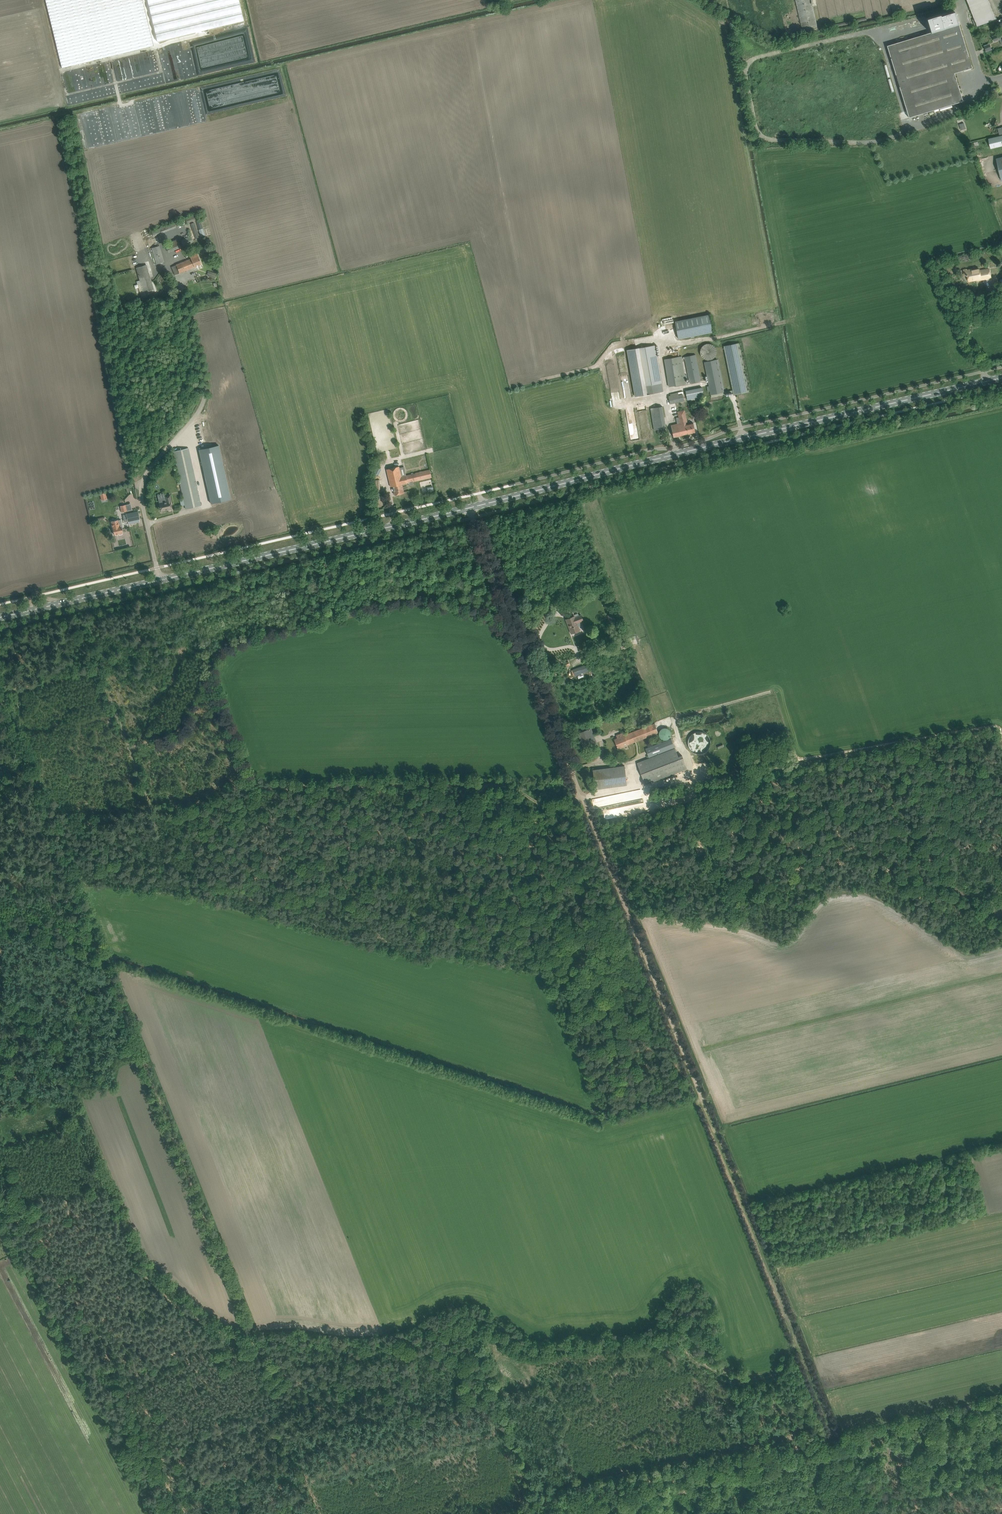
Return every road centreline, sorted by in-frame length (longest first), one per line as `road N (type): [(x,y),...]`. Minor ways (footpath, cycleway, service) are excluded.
road 1 (track): [(798,1345),(780,1373),(750,1381),(718,1373),(678,1338),(535,1351),(468,1321),(415,1347),(241,1338),(190,1319),(157,1289),(72,1127),(8,1145),(0,1139)]
road 2 (primary): [(161,581),(1001,378)]
road 3 (track): [(251,1340),(0,696)]
road 4 (track): [(798,1345),(608,864)]
road 5 (track): [(52,830),(252,783),(487,777)]
road 6 (track): [(1001,897),(984,902),(935,874),(893,744),(746,773)]
road 7 (track): [(361,1050),(604,1129),(703,1101)]
road 8 (track): [(510,1513),(834,1438)]
road 9 (unclassified): [(161,581),(143,484),(207,398),(183,287)]
road 10 (track): [(546,983),(482,813),(487,777),(582,795)]
road 11 (track): [(540,381),(618,361),(636,340),(665,348),(788,321)]
road 12 (track): [(608,864),(523,649)]
road 13 (track): [(800,425),(808,452),(1001,409)]
road 14 (track): [(746,773),(721,797),(690,809),(700,846),(689,859),(608,864)]
road 15 (track): [(128,750),(95,667),(0,689)]
road 16 (track): [(320,1513),(251,1340)]
road 17 (track): [(85,1388),(115,1387),(251,1340)]
road 18 (track): [(834,1438),(1001,1399)]
road 19 (track): [(833,1513),(871,1500),(1001,1482)]
road 20 (primary): [(0,618),(161,581)]
road 21 (track): [(523,649),(477,505)]
road 22 (track): [(689,794),(736,927)]
road 23 (track): [(794,764),(836,895)]
road 24 (track): [(211,672),(177,735),(128,750)]

